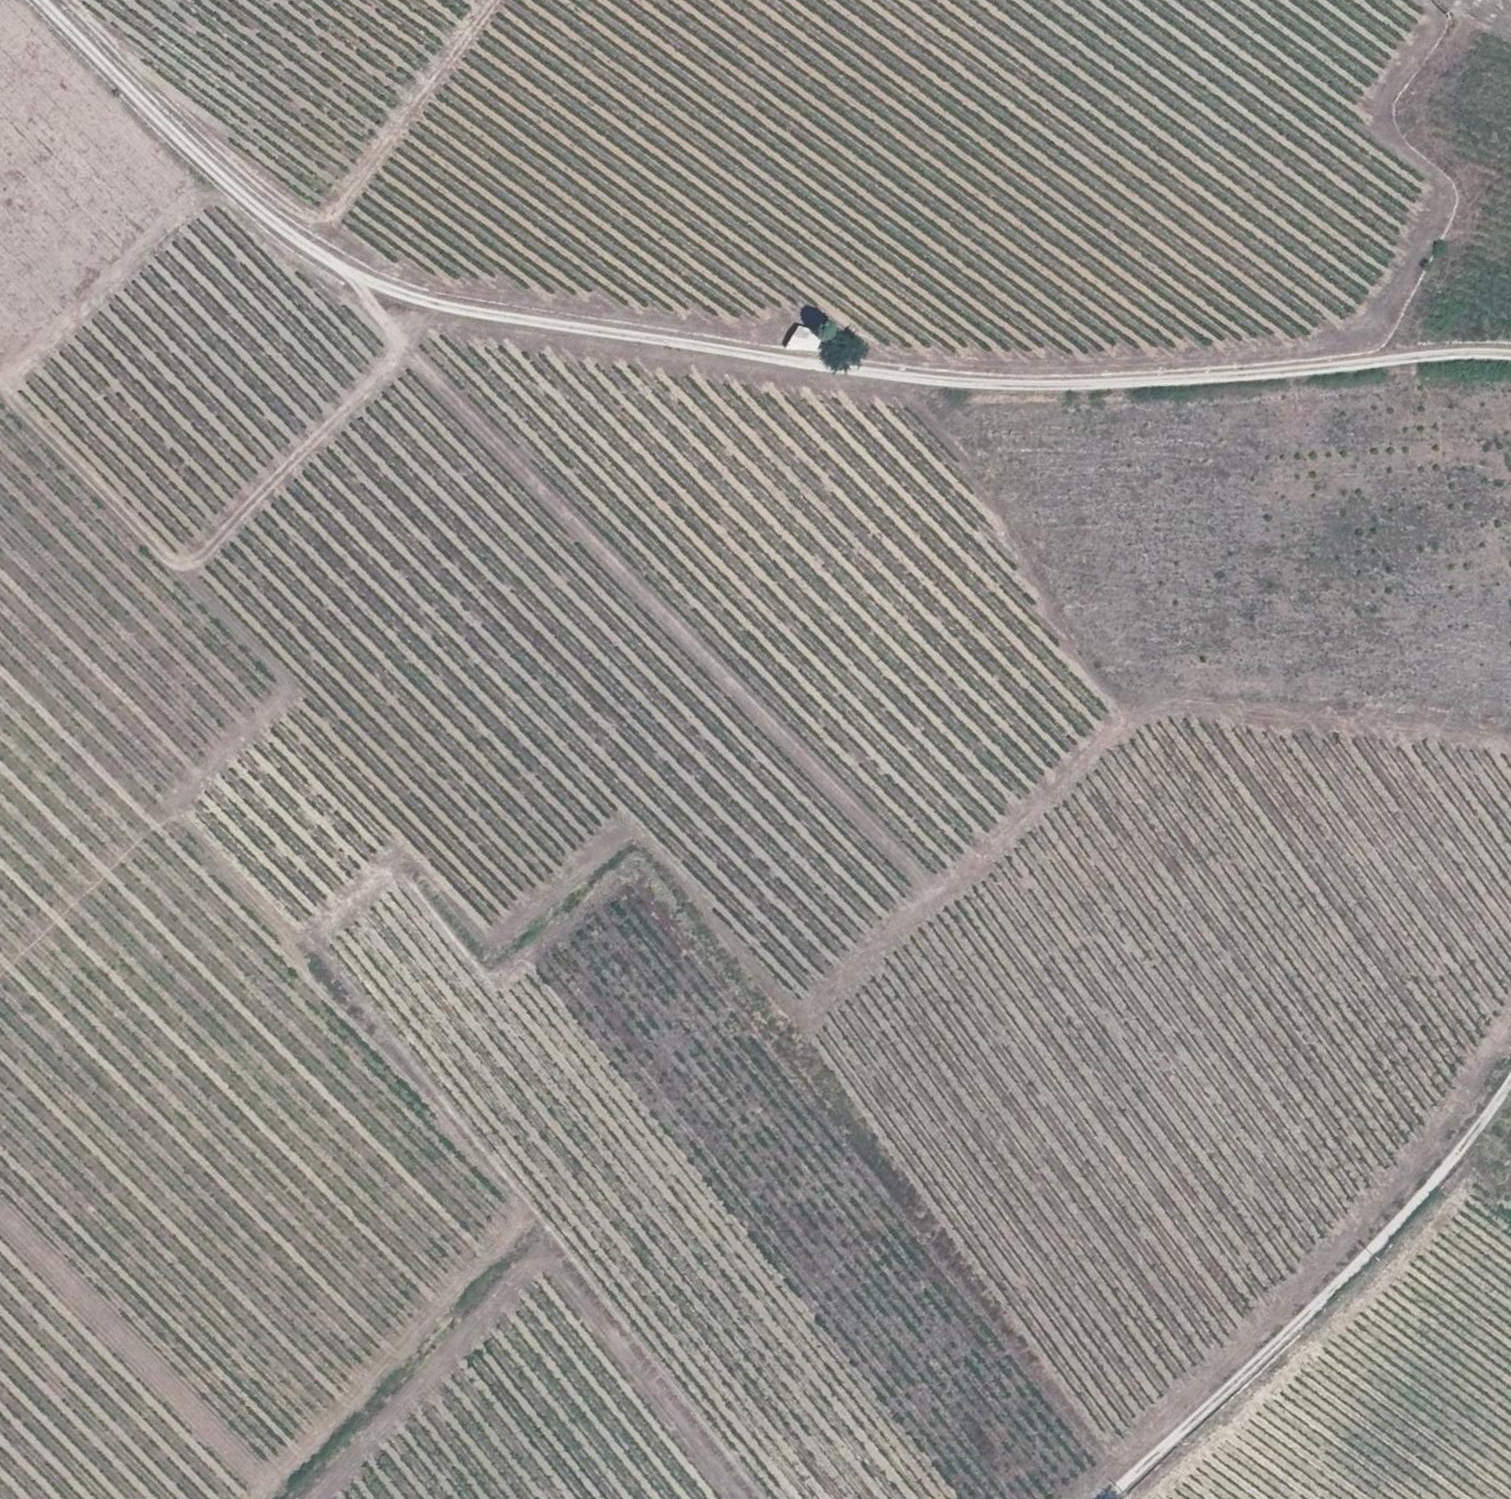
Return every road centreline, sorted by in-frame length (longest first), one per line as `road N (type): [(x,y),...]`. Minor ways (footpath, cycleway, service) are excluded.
road 1 (track): [(1510,357),(1106,392),(992,390),(420,308),(339,272),(262,215),(34,0)]
road 2 (track): [(1112,1498),(1356,1271),(1510,1089)]

